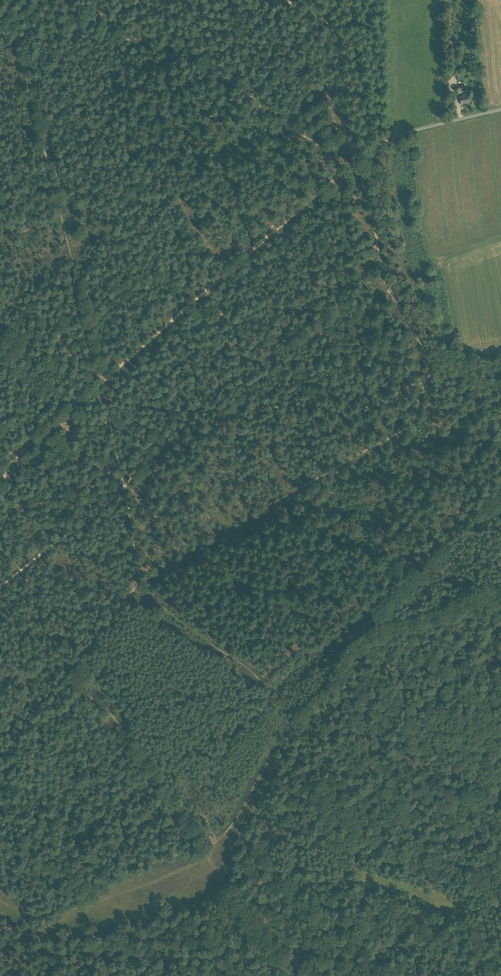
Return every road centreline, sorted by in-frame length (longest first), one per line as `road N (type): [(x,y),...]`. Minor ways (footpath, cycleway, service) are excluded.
road 1 (track): [(354,154),(385,281),(428,355),(425,380),(365,406),(336,393),(252,414),(197,412),(83,525),(0,587)]
road 2 (track): [(9,6),(103,383),(141,579)]
road 3 (track): [(355,161),(0,471)]
road 4 (track): [(134,586),(309,705),(365,638),(500,585)]
road 5 (track): [(354,154),(327,153),(184,59),(9,6)]
road 6 (track): [(425,380),(407,428),(141,579)]
road 7 (track): [(73,661),(204,850)]
road 8 (track): [(207,857),(72,910),(33,914),(0,898)]
road 9 (track): [(204,850),(238,821),(255,781),(309,705)]
road 10 (track): [(387,138),(354,154),(329,30)]
road 11 (track): [(0,536),(78,656)]

